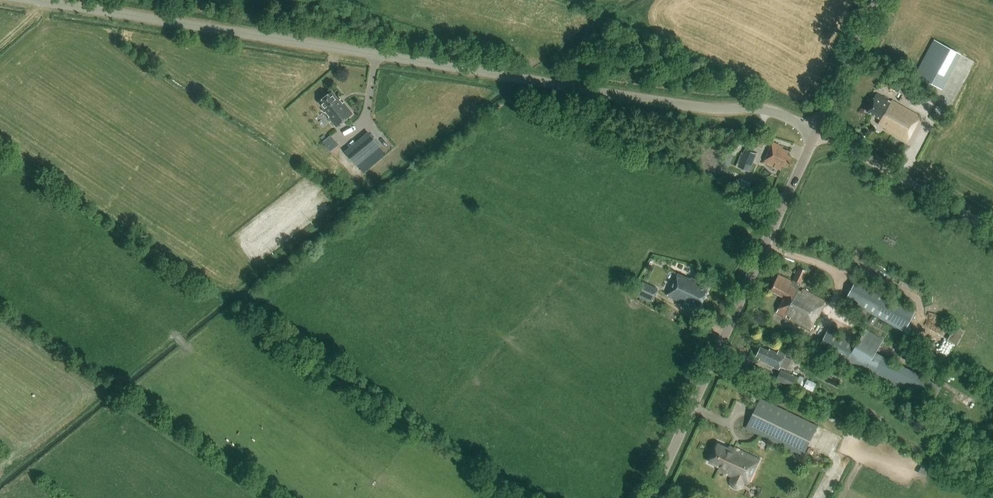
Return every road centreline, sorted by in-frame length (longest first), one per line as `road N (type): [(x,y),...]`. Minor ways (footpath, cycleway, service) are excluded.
road 1 (residential): [(816,130),(753,107),(690,107),(41,0)]
road 2 (tertiary): [(649,497),(816,130)]
road 3 (unclassified): [(992,229),(816,130)]
road 4 (tertiary): [(816,130),(875,0)]

